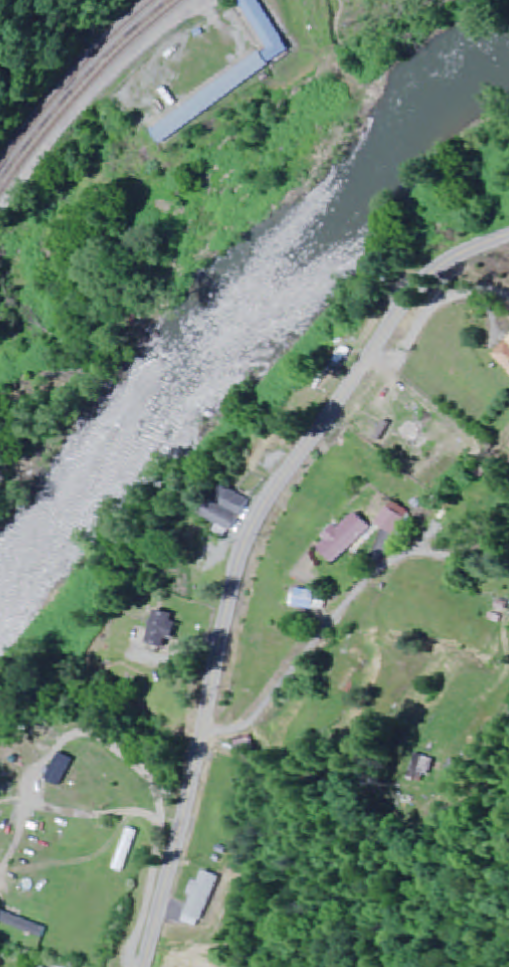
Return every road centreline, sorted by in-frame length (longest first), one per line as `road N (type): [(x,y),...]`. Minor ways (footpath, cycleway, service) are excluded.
road 1 (secondary): [(143,966),(240,562),(258,519),(424,282),(508,233)]
road 2 (residential): [(181,829),(300,809),(326,865),(508,890)]

